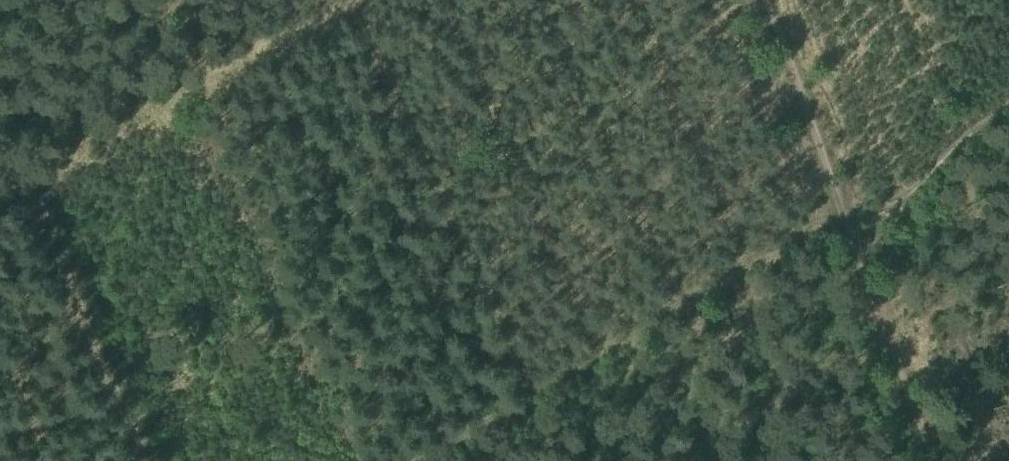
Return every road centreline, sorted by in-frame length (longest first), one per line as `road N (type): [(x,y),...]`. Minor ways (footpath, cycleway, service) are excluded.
road 1 (track): [(416,460),(840,204)]
road 2 (track): [(845,218),(934,460)]

